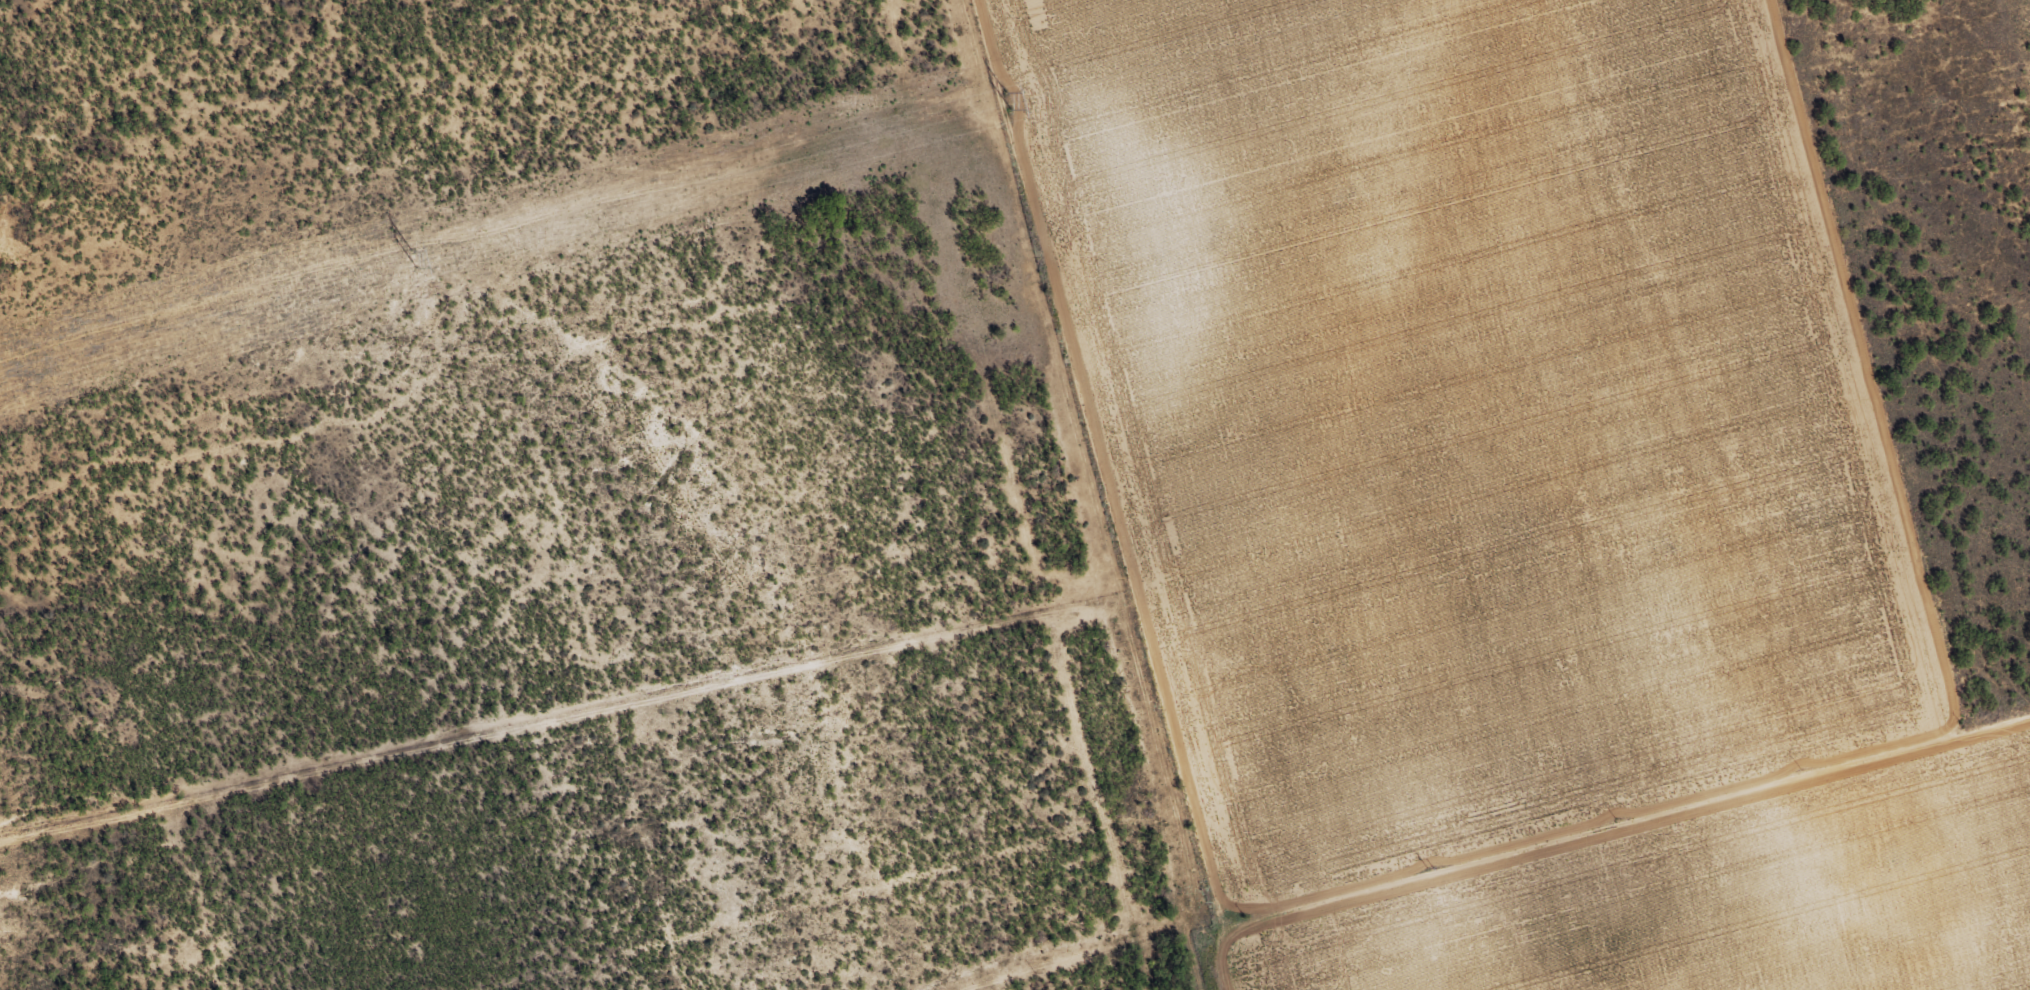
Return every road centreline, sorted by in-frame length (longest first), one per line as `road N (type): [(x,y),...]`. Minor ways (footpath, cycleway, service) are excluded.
road 1 (track): [(2029,712),(1268,914)]

